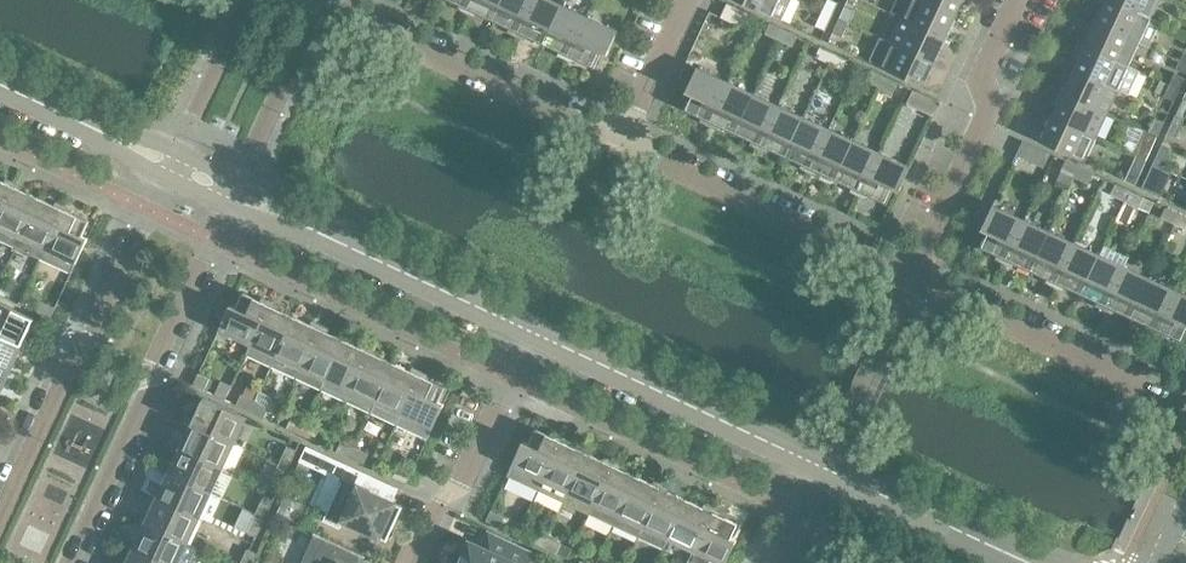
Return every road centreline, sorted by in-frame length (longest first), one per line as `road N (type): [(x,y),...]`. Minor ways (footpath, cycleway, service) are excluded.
road 1 (residential): [(79,562),(239,199)]
road 2 (residential): [(164,167),(0,520)]
road 3 (residential): [(624,142),(323,3)]
road 4 (tertiary): [(527,344),(239,199)]
road 5 (residential): [(913,277),(624,142)]
road 6 (tertiary): [(819,465),(527,344)]
road 7 (residential): [(913,277),(987,119),(990,65),(1020,0)]
road 8 (residential): [(1174,397),(913,277)]
road 9 (residential): [(421,562),(527,344)]
road 10 (tertiary): [(1028,561),(819,465)]
road 11 (residential): [(239,199),(323,3)]
road 12 (residential): [(238,0),(164,167)]
road 13 (tertiary): [(164,167),(0,89)]
road 14 (residential): [(624,142),(690,0)]

